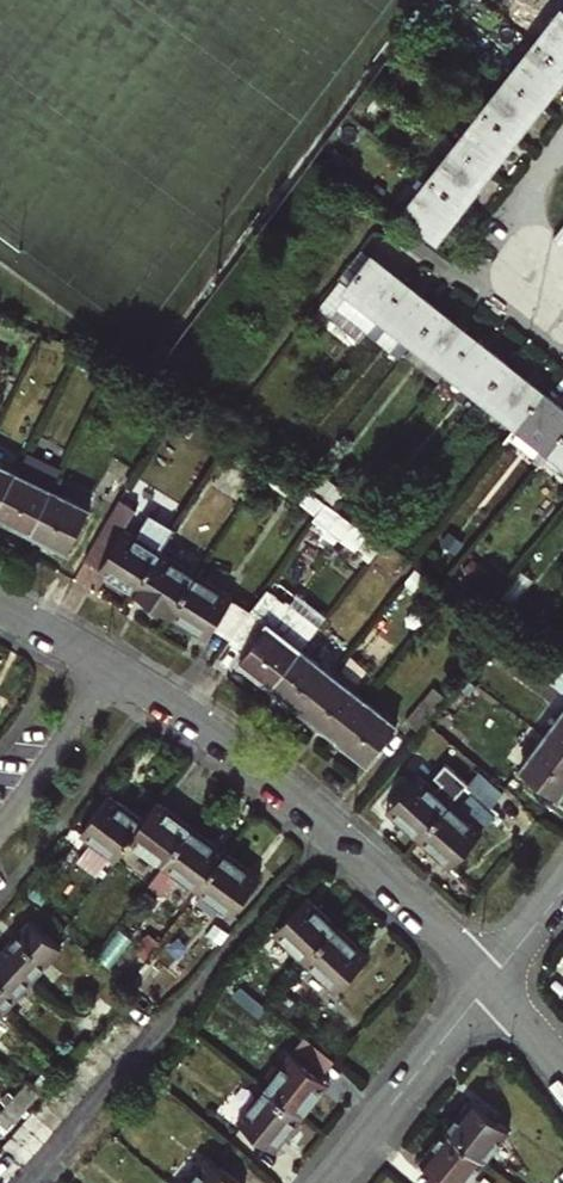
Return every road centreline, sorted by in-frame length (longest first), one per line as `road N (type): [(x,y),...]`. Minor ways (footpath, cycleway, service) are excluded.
road 1 (residential): [(114,671),(260,772),(490,982)]
road 2 (residential): [(490,982),(329,1182)]
road 3 (residential): [(562,327),(529,287),(525,205),(536,171),(562,138)]
road 4 (residential): [(114,671),(0,826)]
road 5 (residential): [(0,605),(114,671)]

